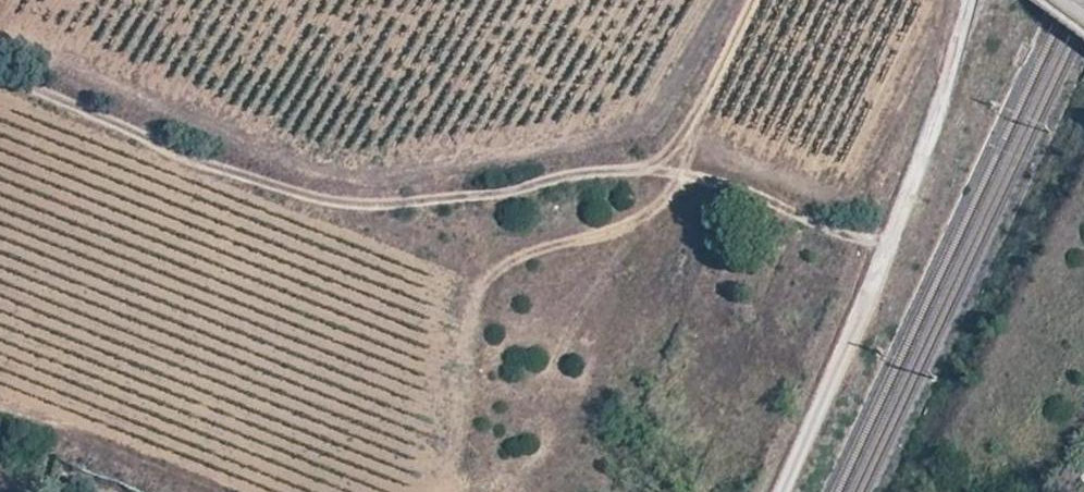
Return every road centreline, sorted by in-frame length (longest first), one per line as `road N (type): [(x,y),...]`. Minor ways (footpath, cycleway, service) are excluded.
road 1 (track): [(886,242),(833,232),(728,182),(663,164),(590,163),(367,203),(319,195),(0,66)]
road 2 (track): [(782,491),(929,138),(968,0)]

